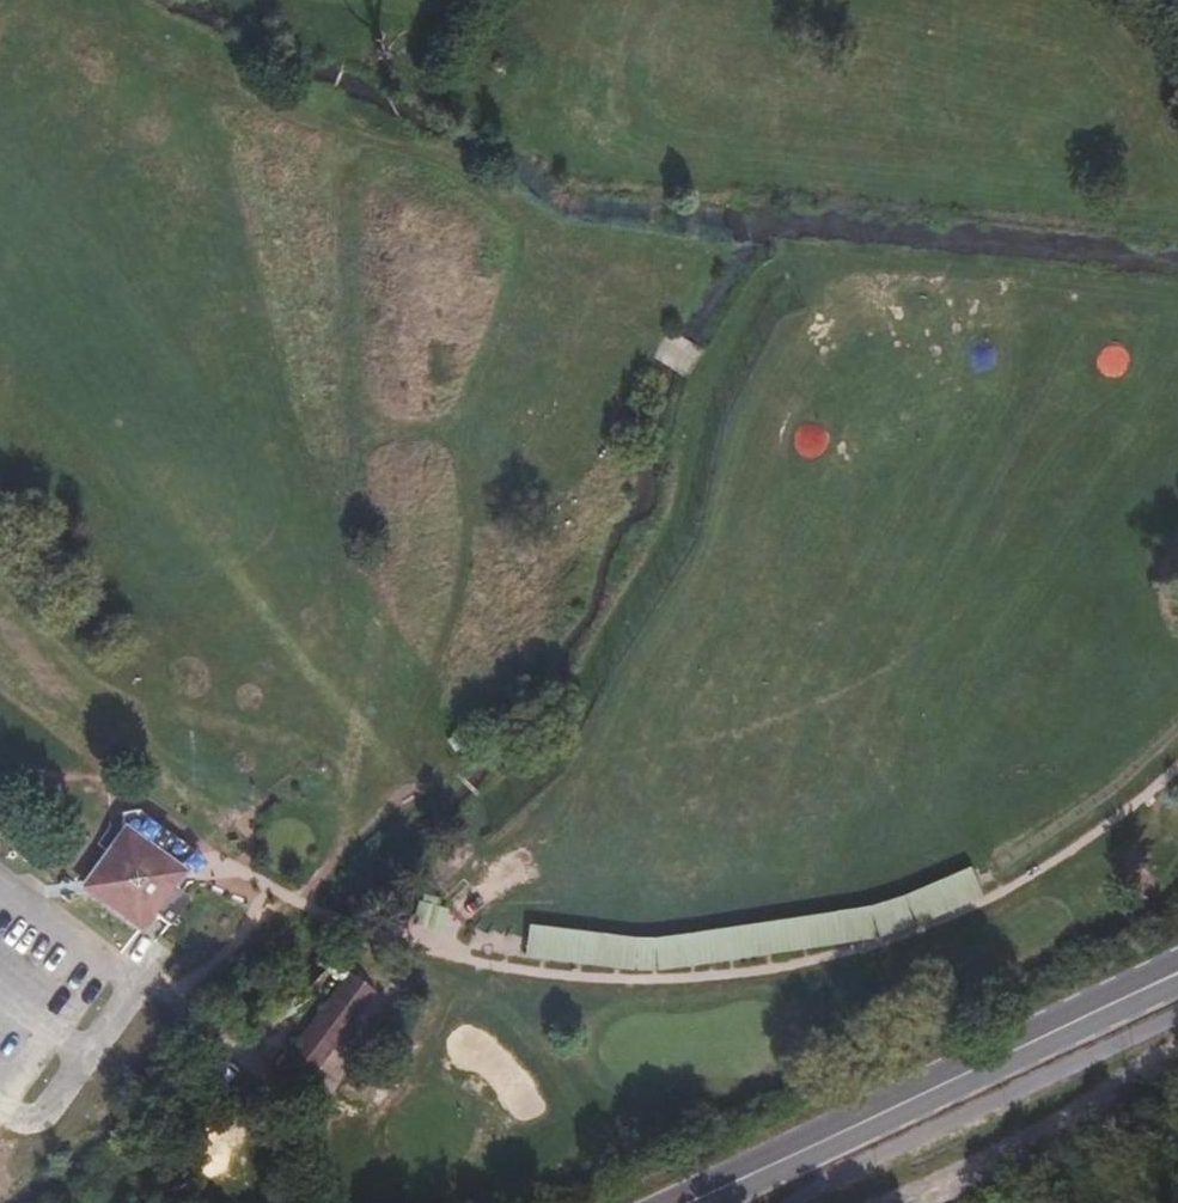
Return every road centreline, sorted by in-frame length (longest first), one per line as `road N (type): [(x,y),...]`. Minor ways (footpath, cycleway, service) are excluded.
road 1 (secondary): [(1153,982),(682,1202)]

